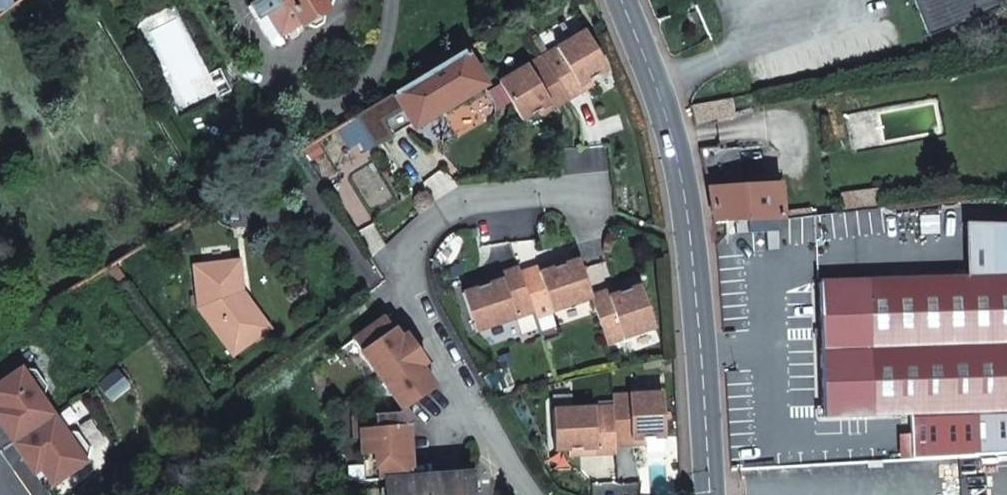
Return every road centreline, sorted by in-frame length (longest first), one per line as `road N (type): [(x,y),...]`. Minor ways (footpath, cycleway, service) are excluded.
road 1 (secondary): [(622,0),(657,87),(697,262),(716,494)]

